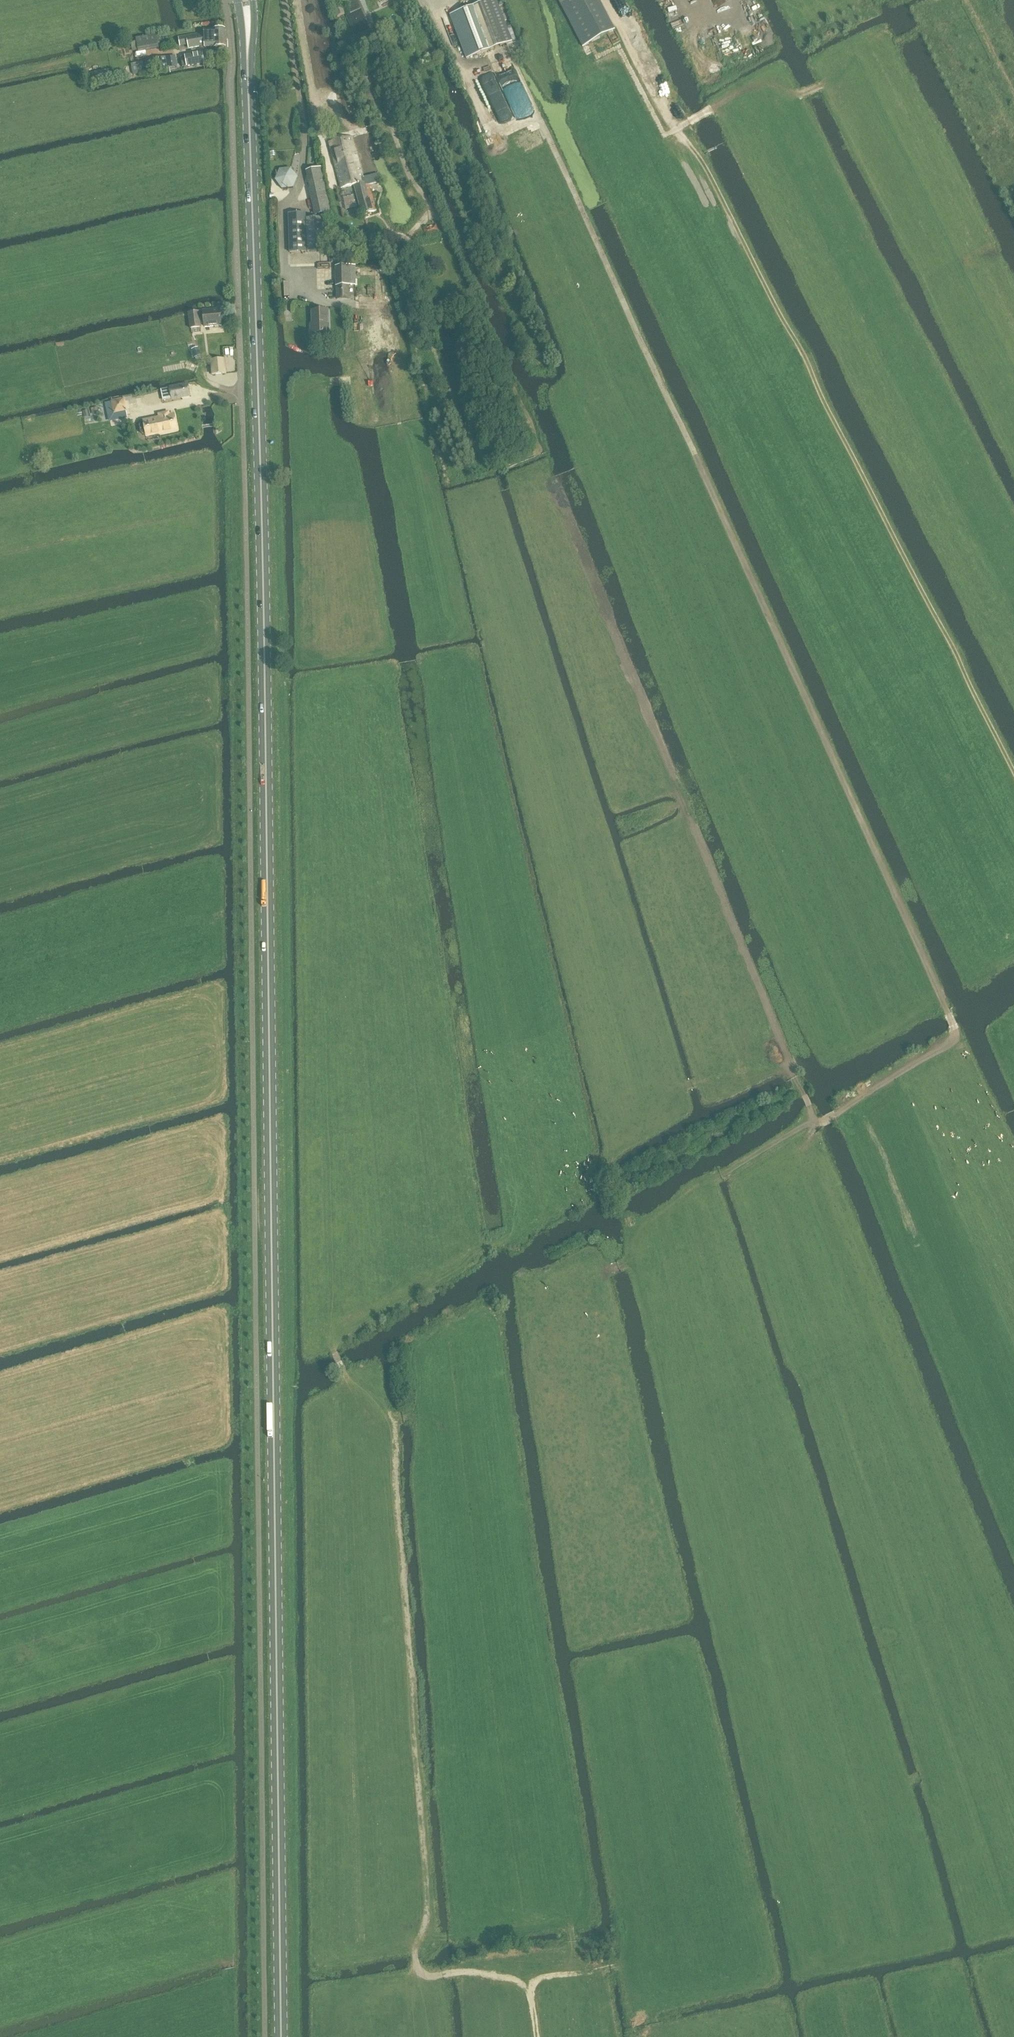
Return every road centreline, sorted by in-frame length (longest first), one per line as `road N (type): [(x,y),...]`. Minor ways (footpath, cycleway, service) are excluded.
road 1 (primary): [(281,2036),(265,693),(247,21)]
road 2 (track): [(605,0),(802,351),(1013,773)]
road 3 (unclassified): [(222,0),(233,64),(242,426)]
road 4 (track): [(378,128),(395,137),(430,207),(411,235)]

